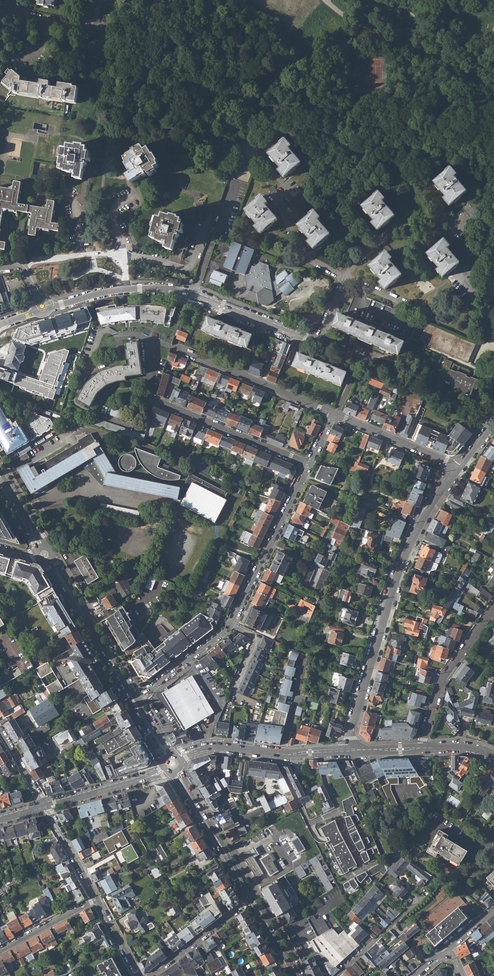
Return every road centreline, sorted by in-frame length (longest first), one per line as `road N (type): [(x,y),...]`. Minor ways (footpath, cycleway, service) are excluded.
road 1 (residential): [(457,468),(399,571),(349,750)]
road 2 (residential): [(135,701),(232,622),(309,464)]
road 3 (residential): [(155,342),(155,400),(309,464)]
road 4 (residential): [(317,344),(174,291),(125,289)]
road 5 (residential): [(345,277),(425,208),(440,213),(471,250),(461,280)]
road 6 (residential): [(155,342),(334,415)]
road 7 (primary): [(45,554),(135,701)]
road 8 (residential): [(422,749),(441,681),(493,610)]
road 9 (primary): [(173,764),(253,899)]
road 10 (residential): [(173,764),(45,807)]
road 11 (residential): [(334,415),(457,468)]
road 12 (residential): [(150,975),(253,899)]
road 13 (residential): [(123,255),(187,267),(210,214)]
road 14 (residential): [(345,277),(301,249),(279,205),(288,189)]

